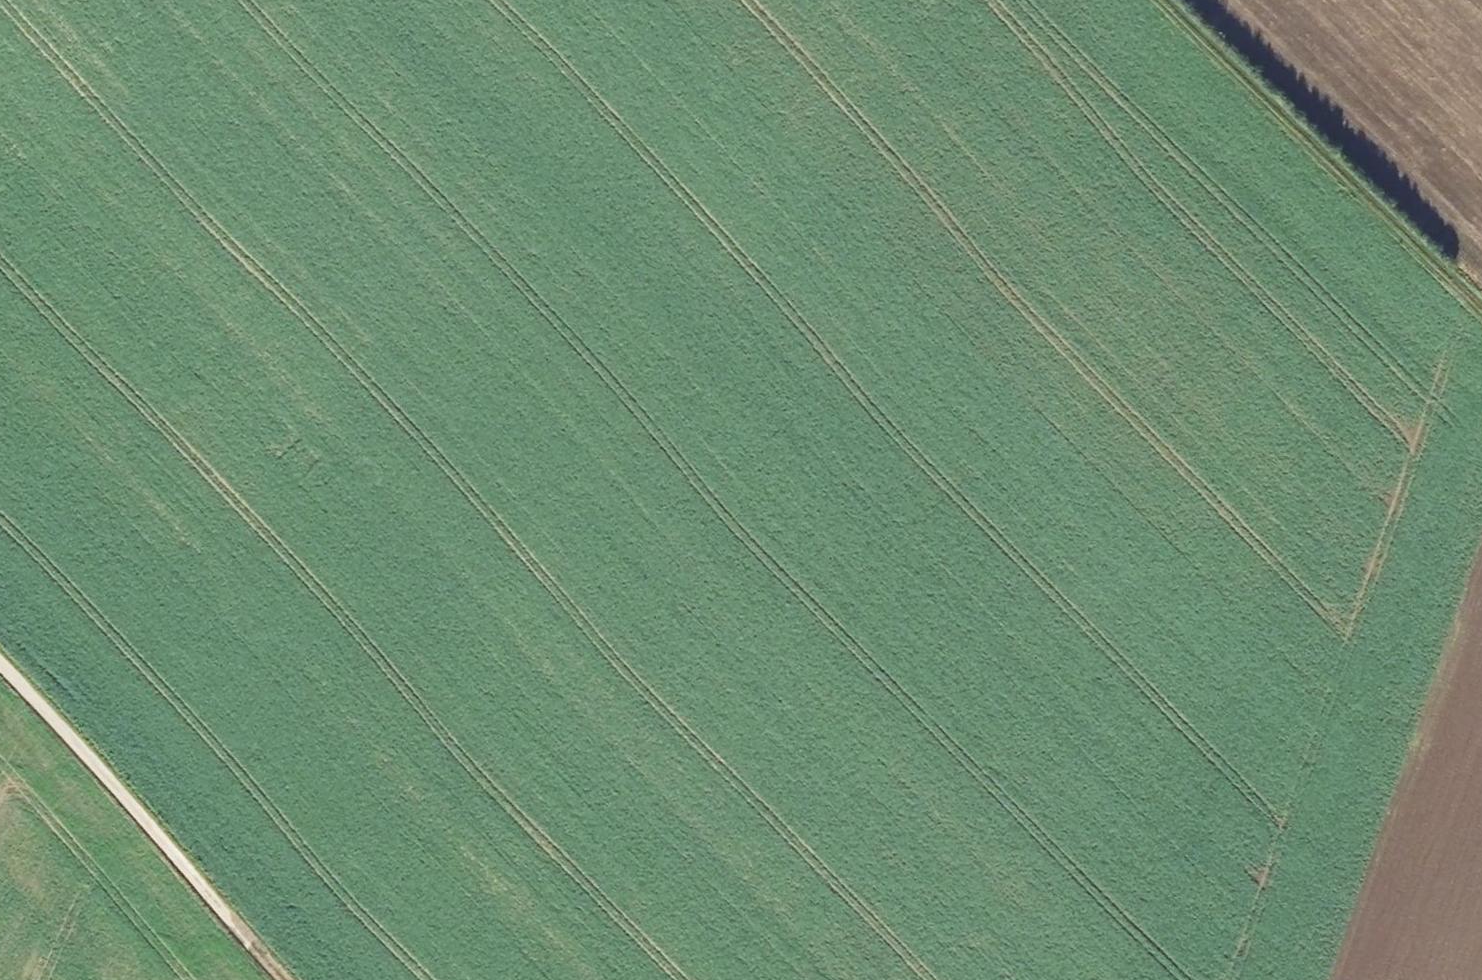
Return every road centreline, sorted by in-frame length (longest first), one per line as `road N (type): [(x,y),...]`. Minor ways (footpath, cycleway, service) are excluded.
road 1 (track): [(1183,0),(1481,309)]
road 2 (track): [(283,979),(0,665)]

